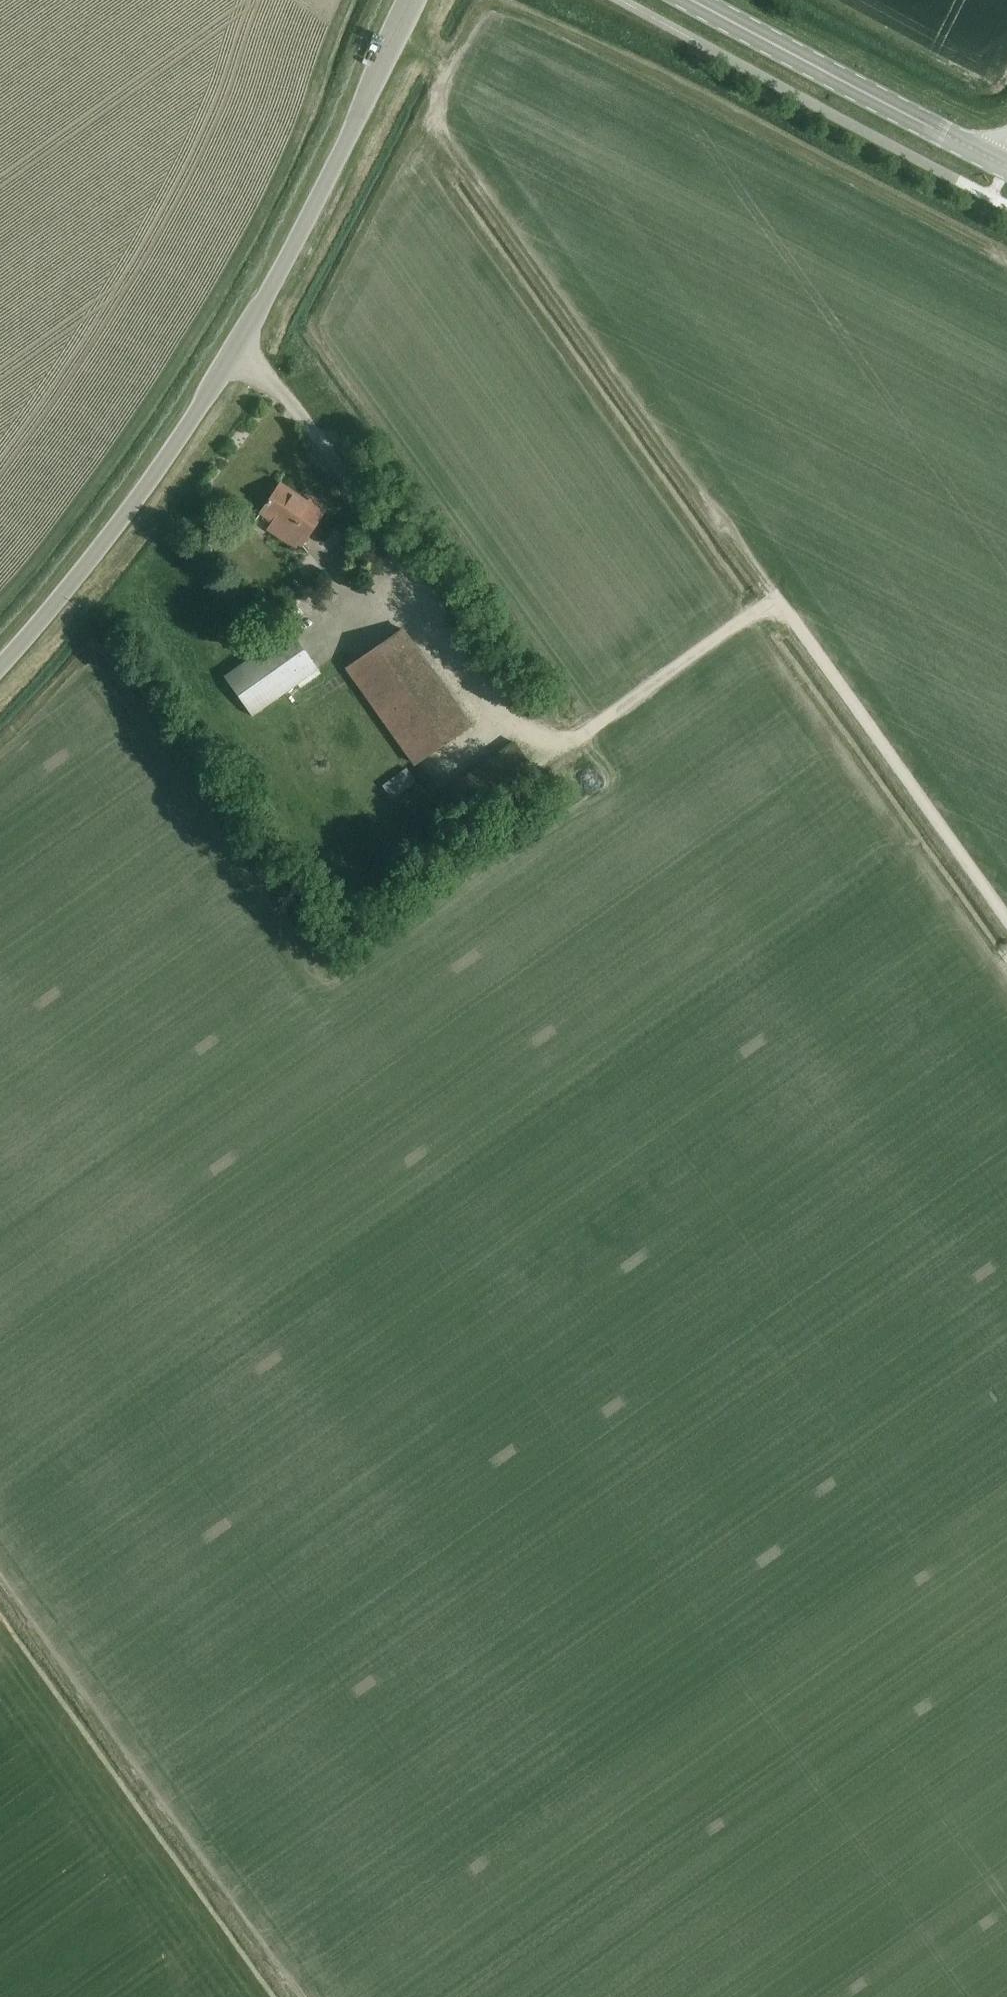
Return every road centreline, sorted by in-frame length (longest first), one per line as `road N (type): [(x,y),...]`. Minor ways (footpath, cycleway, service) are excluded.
road 1 (unclassified): [(0,662),(153,470),(239,342),(412,0)]
road 2 (secondary): [(695,0),(1006,168)]

